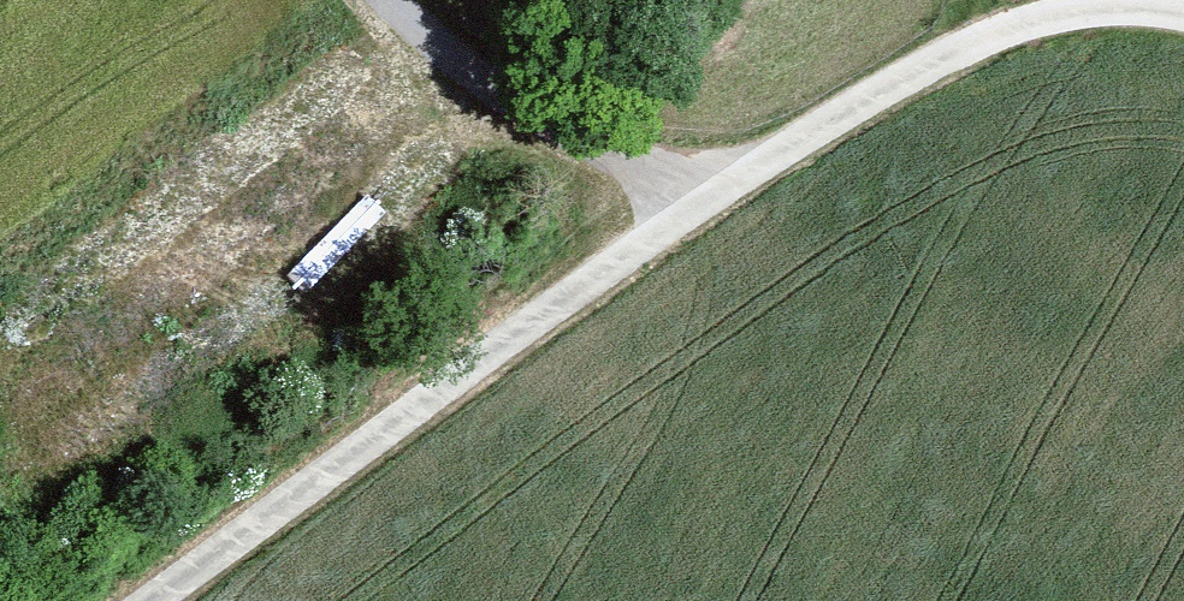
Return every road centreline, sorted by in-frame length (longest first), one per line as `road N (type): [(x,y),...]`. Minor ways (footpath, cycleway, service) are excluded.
road 1 (track): [(152,600),(721,192),(942,56),(1057,15),(1139,7),(1183,16)]
road 2 (track): [(388,0),(493,91),(600,158),(721,192)]

